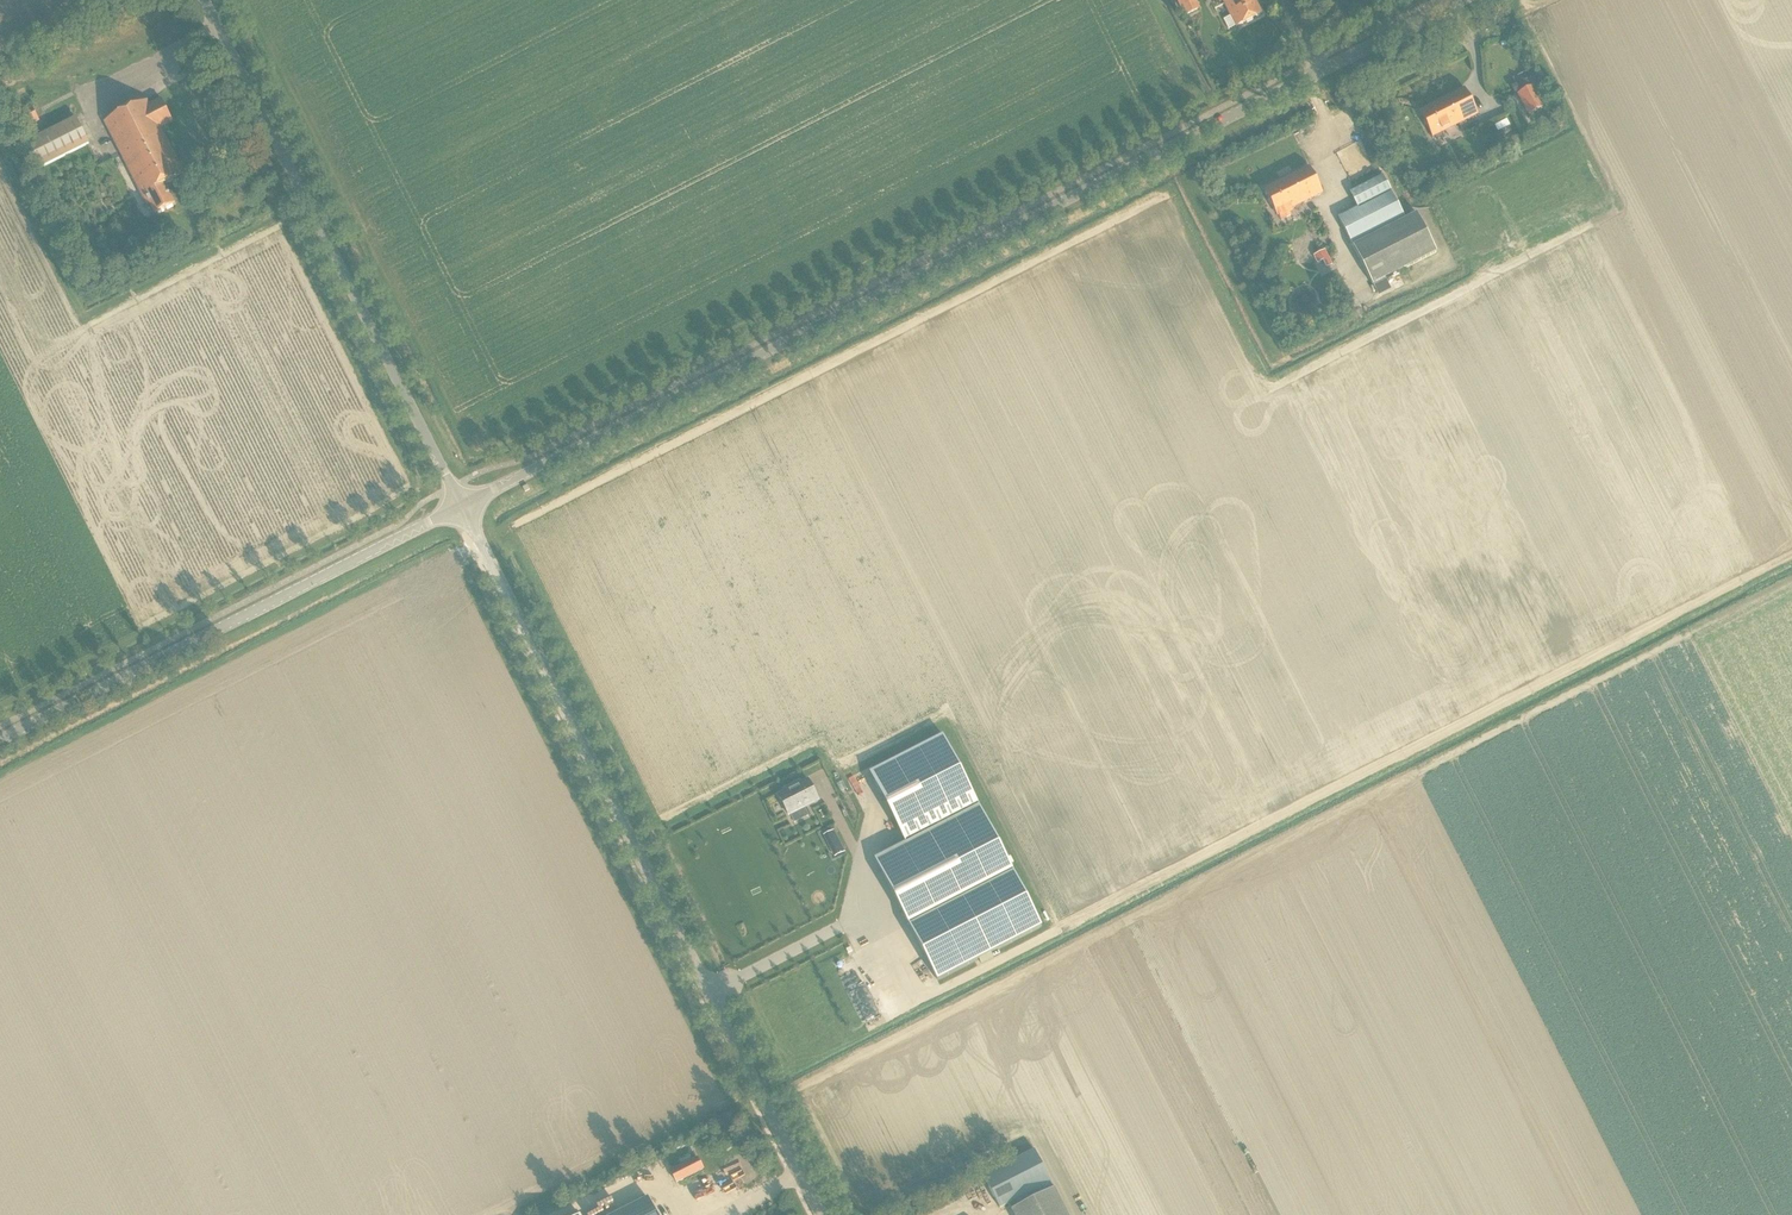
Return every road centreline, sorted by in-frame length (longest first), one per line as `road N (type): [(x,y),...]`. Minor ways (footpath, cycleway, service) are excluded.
road 1 (unclassified): [(461,506),(1459,0)]
road 2 (unclassified): [(821,1214),(461,506)]
road 3 (unclassified): [(461,506),(198,0)]
road 4 (unclassified): [(0,739),(461,506)]

